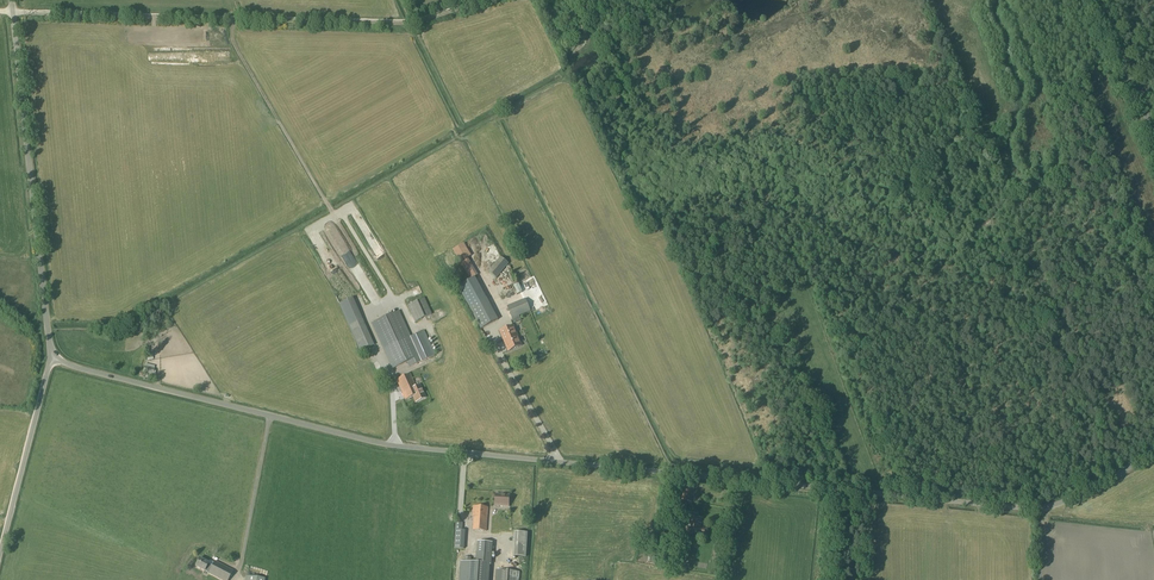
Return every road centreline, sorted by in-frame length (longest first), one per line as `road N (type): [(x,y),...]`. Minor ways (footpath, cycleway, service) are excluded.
road 1 (unclassified): [(1153,454),(1052,507),(1014,508),(386,445),(51,359)]
road 2 (track): [(13,13),(399,24),(485,0)]
road 3 (unclassified): [(51,359),(11,0)]
road 4 (unclassified): [(0,553),(51,359)]
road 5 (tertiary): [(1153,133),(1096,0)]

